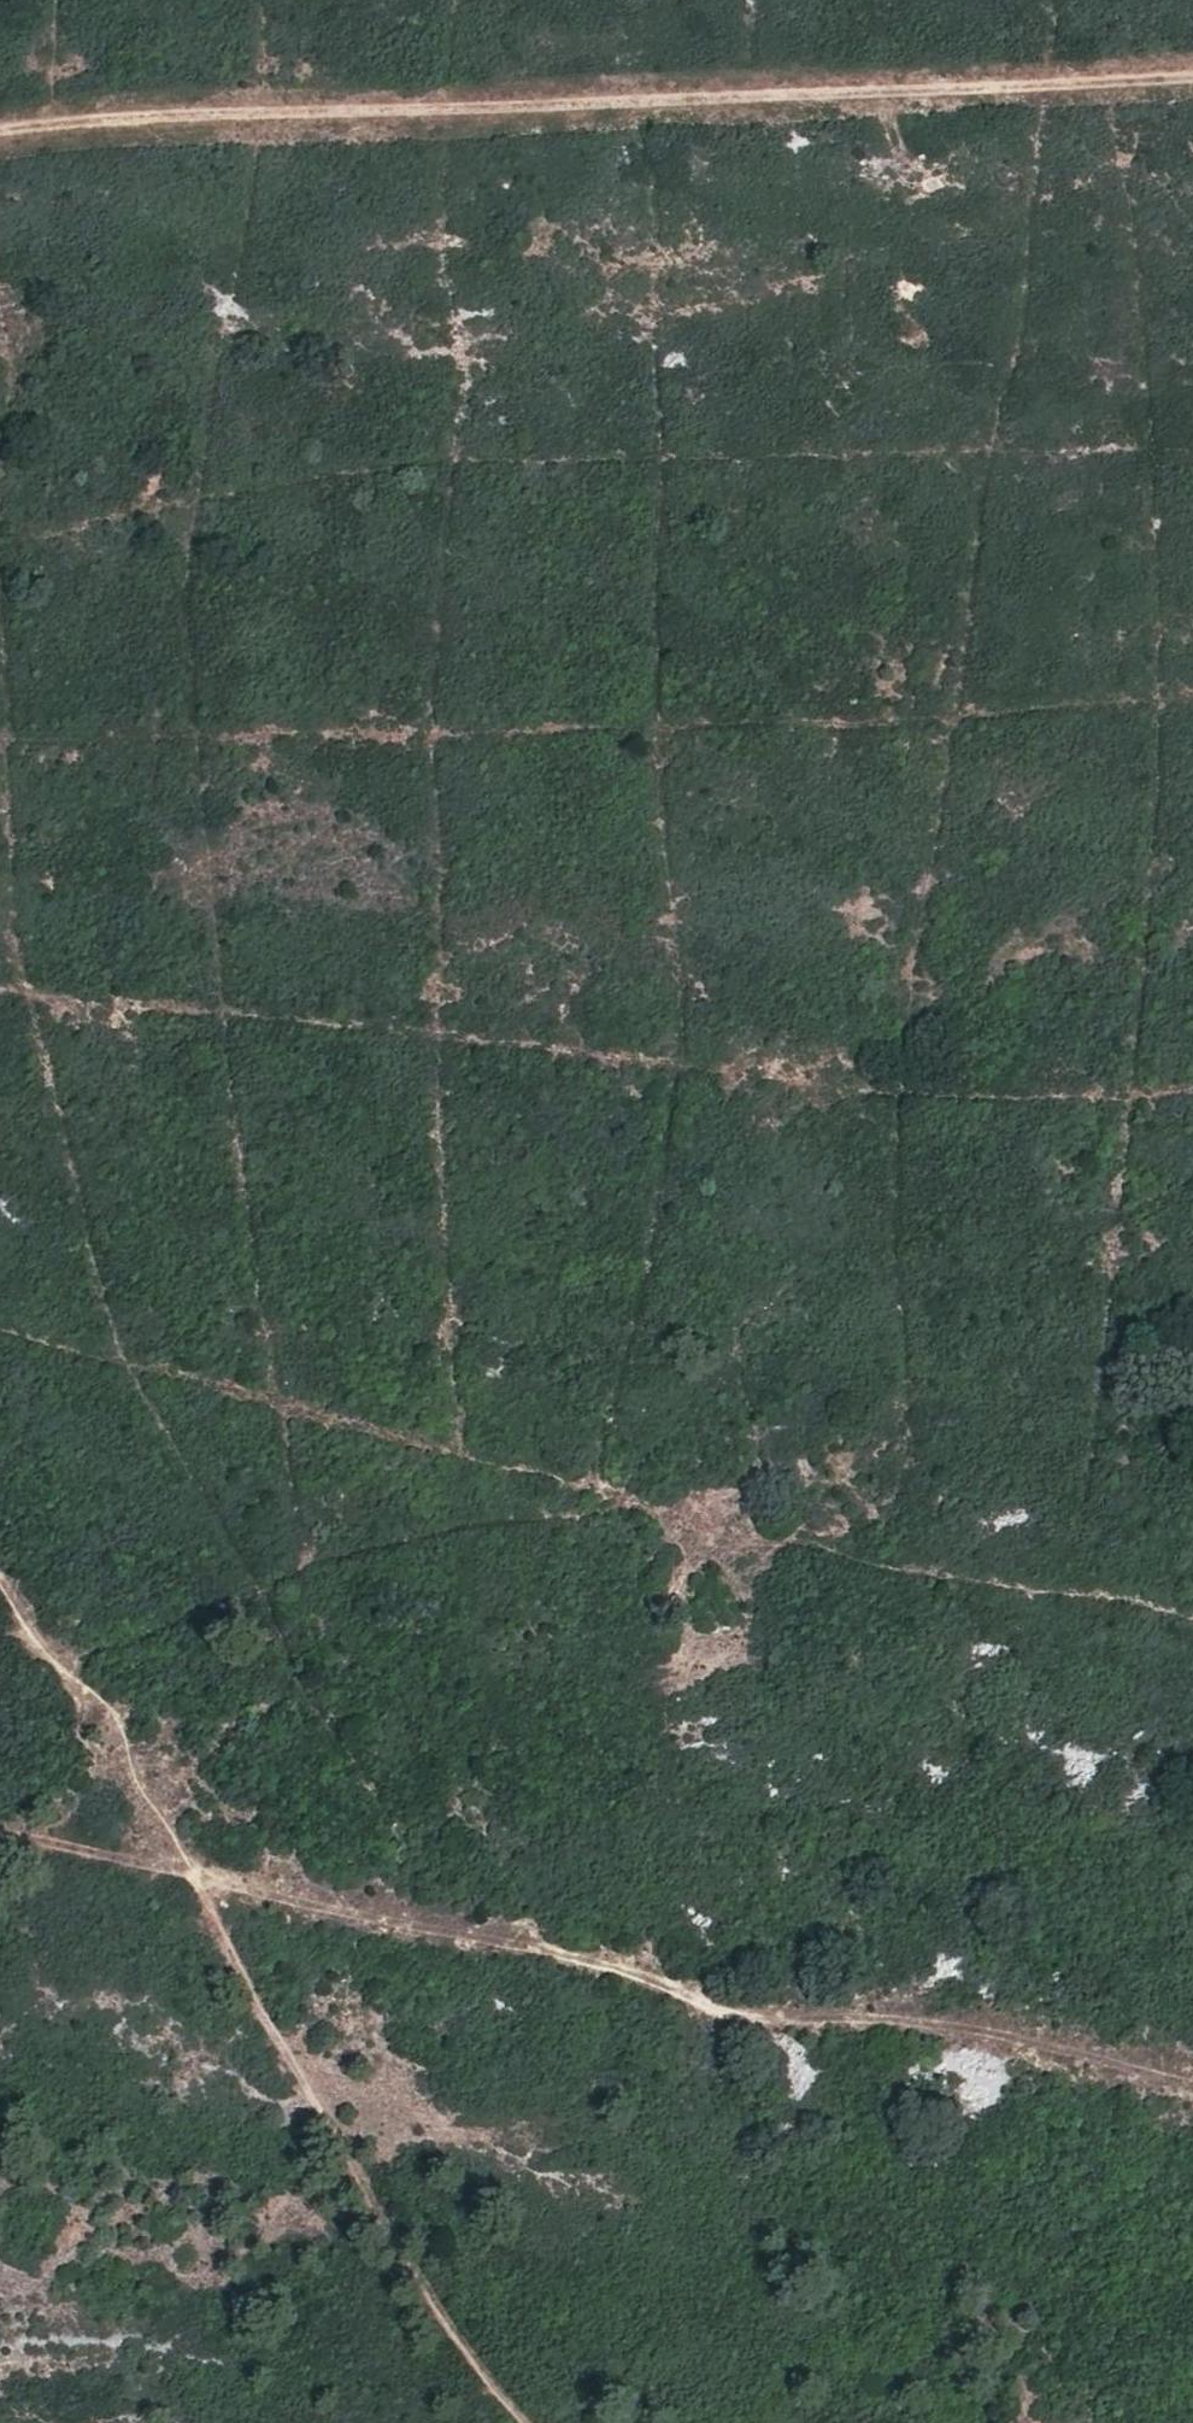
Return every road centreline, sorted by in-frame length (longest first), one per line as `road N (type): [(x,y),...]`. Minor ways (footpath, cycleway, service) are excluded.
road 1 (track): [(0,1840),(1192,2090)]
road 2 (track): [(1192,70),(224,114),(0,137)]

